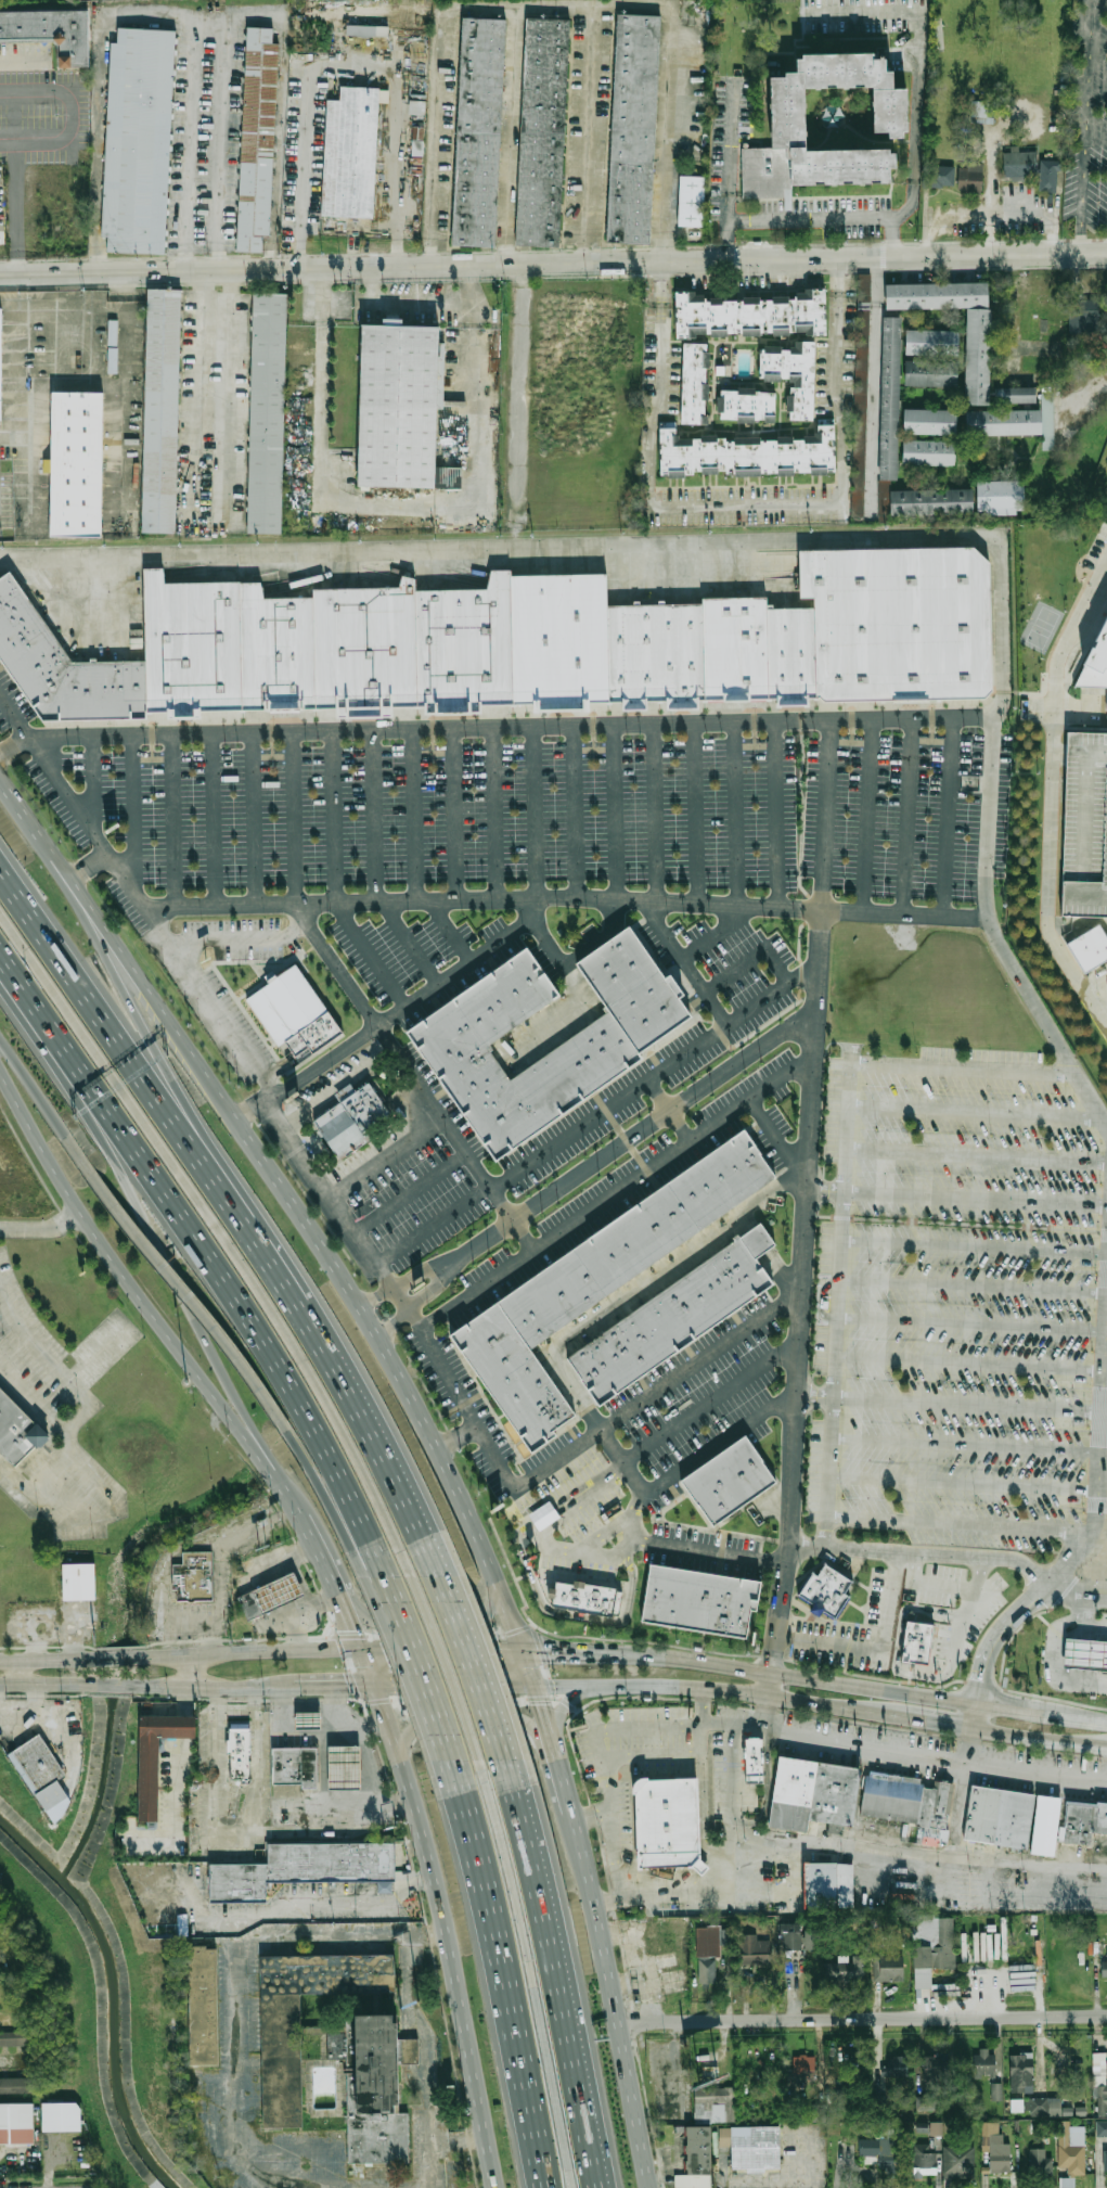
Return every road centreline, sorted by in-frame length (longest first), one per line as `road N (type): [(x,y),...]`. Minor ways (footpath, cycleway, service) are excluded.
road 1 (residential): [(0,280),(1106,257)]
road 2 (primary): [(523,1651),(479,1537),(374,1333),(69,882)]
road 3 (motorway): [(422,1601),(348,1441),(269,1302),(0,915)]
road 4 (motorway): [(65,1051),(236,1295),(334,1462),(379,1572)]
road 5 (primary): [(378,1690),(433,1864),(490,2187)]
road 6 (residential): [(1106,2017),(621,2022)]
road 7 (motorway): [(448,1601),(408,1509),(214,1183)]
road 8 (primary): [(0,1069),(94,1233),(245,1437)]
road 9 (motorway): [(605,2187),(551,1915),(505,1761)]
road 10 (motorway): [(450,1758),(515,2047),(535,2187)]
road 11 (motorway): [(65,1051),(254,1432)]
road 12 (motorway): [(214,1183),(0,871)]
road 13 (primary): [(653,2187),(575,1817)]
road 14 (secondary): [(976,1703),(604,1652)]
road 15 (secondary): [(536,1687),(734,1690),(890,1717)]
road 16 (motorway): [(214,1183),(69,882)]
road 17 (motorway): [(100,1183),(206,1308),(283,1421)]
road 18 (primary): [(335,1579),(370,1621),(394,1633),(479,1622),(491,1602),(479,1537)]
road 19 (primary): [(273,1469),(335,1579),(378,1690)]
road 20 (motorway): [(533,1989),(479,1762)]
road 21 (secondary): [(365,1654),(149,1658)]
road 22 (motorway): [(567,2187),(533,1989)]
road 23 (motorway): [(283,1421),(379,1572)]
road 24 (primary): [(557,1753),(531,1730),(415,1739),(404,1758)]
road 25 (motorway): [(0,1044),(100,1183)]
road 26 (motorway): [(479,1762),(422,1601)]
road 27 (motorway): [(505,1761),(448,1601)]
road 28 (motorway): [(391,1603),(450,1758)]
road 29 (secondary): [(523,1651),(365,1654)]
road 30 (secondary): [(378,1690),(536,1687)]
road 31 (secondary): [(145,1688),(296,1689)]
road 32 (secondary): [(973,1729),(1106,1745)]
road 33 (primary): [(69,882),(0,781)]

